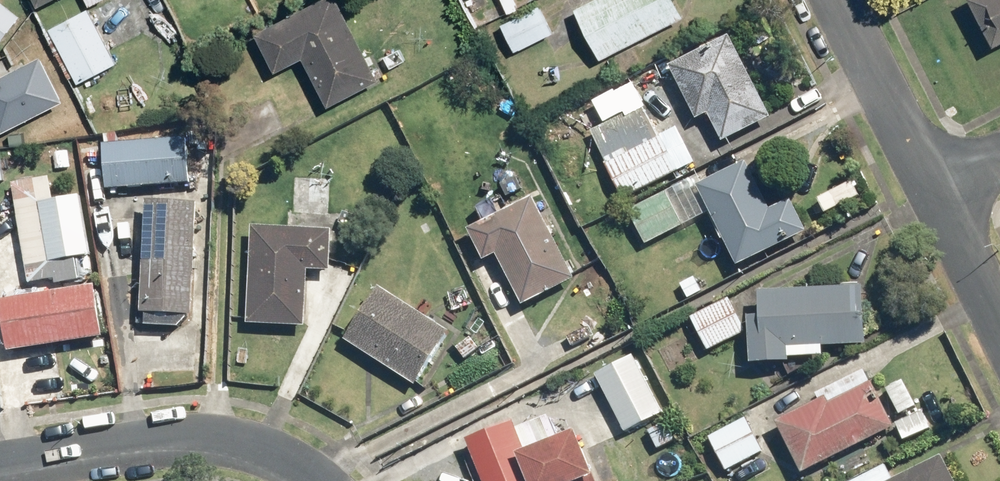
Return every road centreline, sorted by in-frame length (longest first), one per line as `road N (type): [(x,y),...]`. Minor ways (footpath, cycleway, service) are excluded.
road 1 (residential): [(837,0),(933,190)]
road 2 (residential): [(188,438),(0,468)]
road 3 (residential): [(933,190),(999,321)]
road 4 (residential): [(315,480),(234,442),(188,438)]

